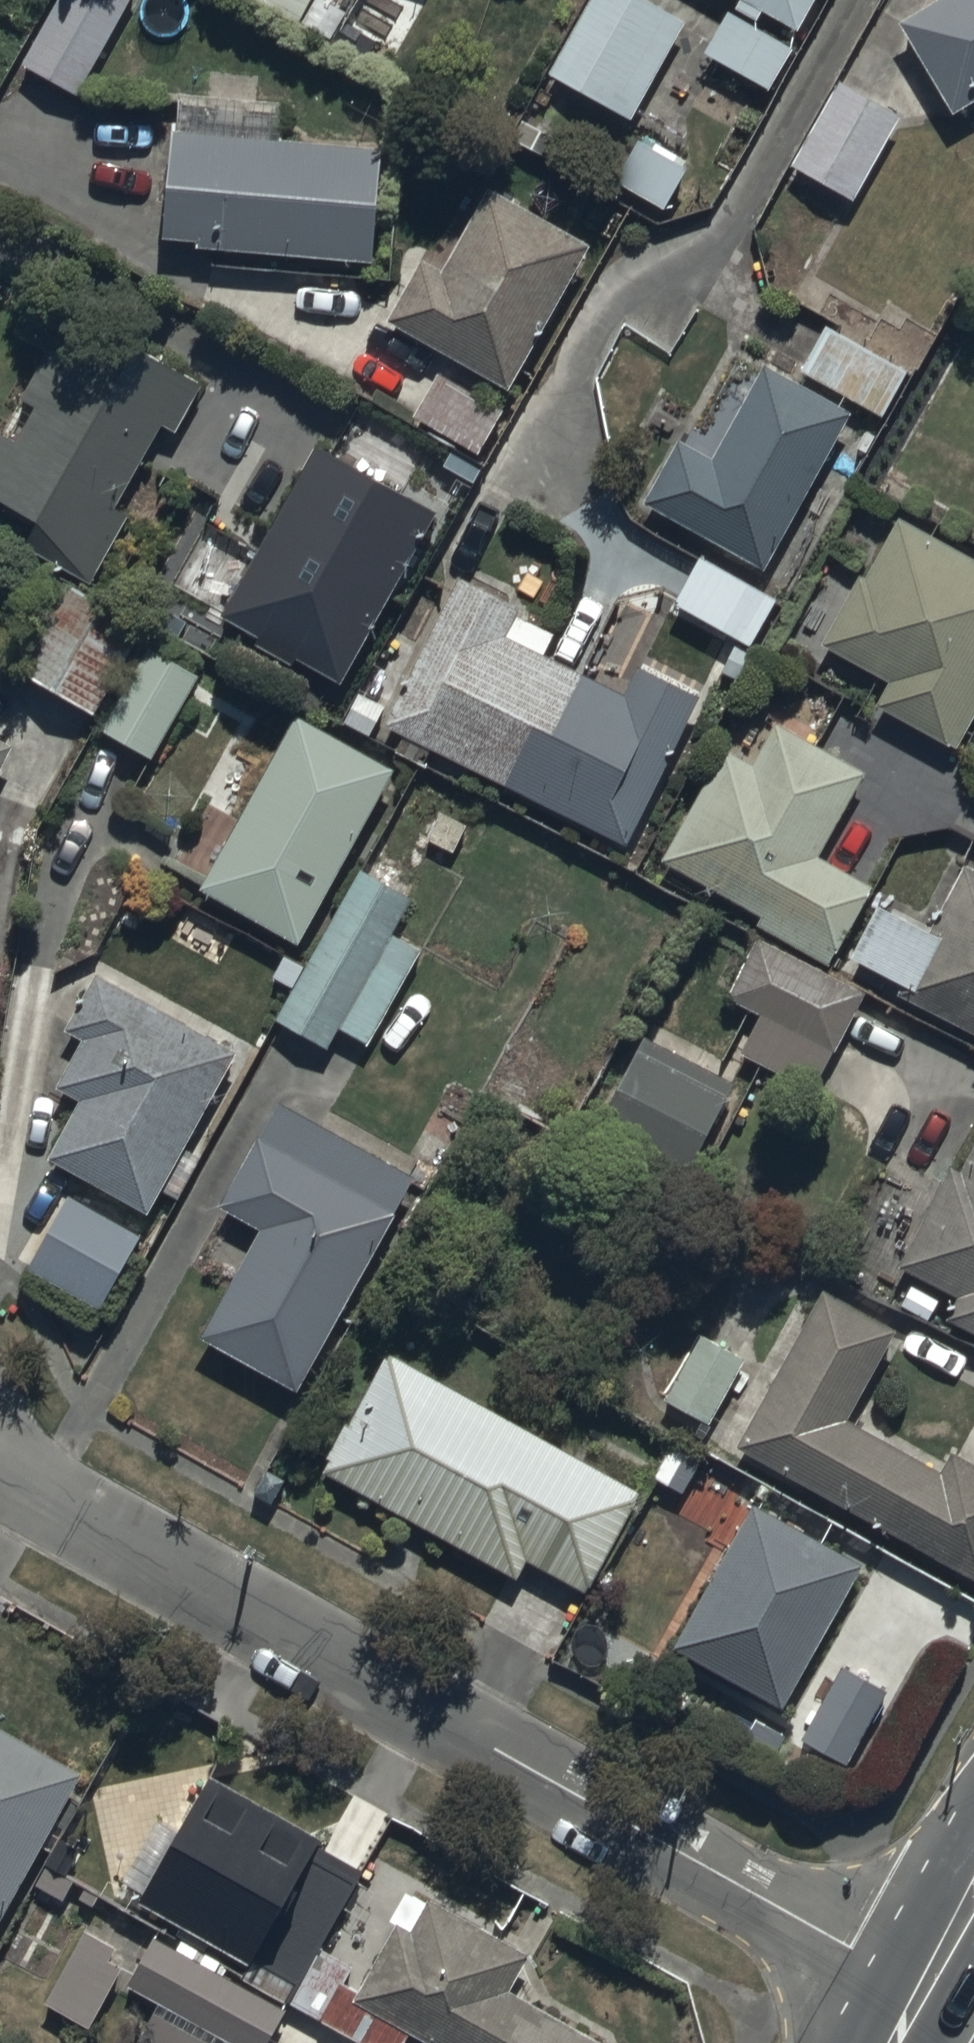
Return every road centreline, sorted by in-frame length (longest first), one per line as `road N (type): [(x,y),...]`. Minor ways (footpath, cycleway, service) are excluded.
road 1 (residential): [(919,1996),(0,1473)]

